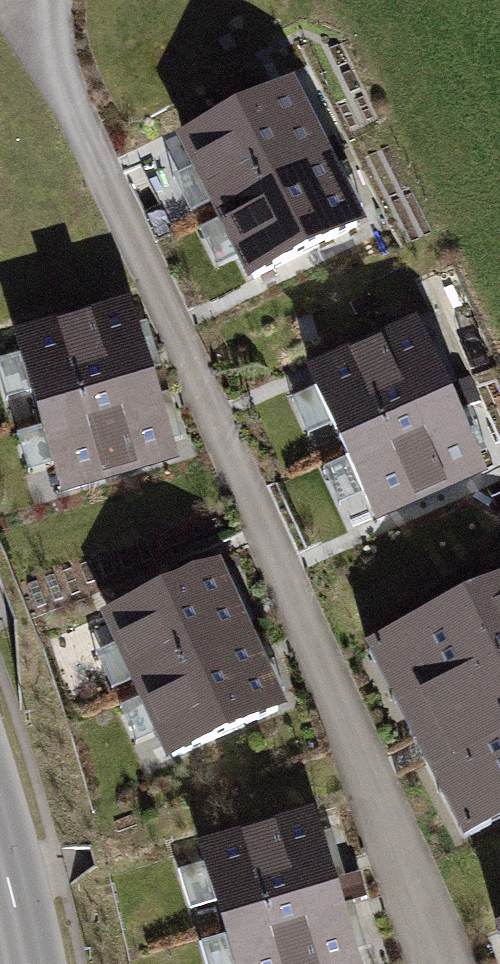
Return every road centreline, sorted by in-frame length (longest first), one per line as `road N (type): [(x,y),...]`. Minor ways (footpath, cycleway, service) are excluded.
road 1 (residential): [(459,963),(41,37),(46,0)]

